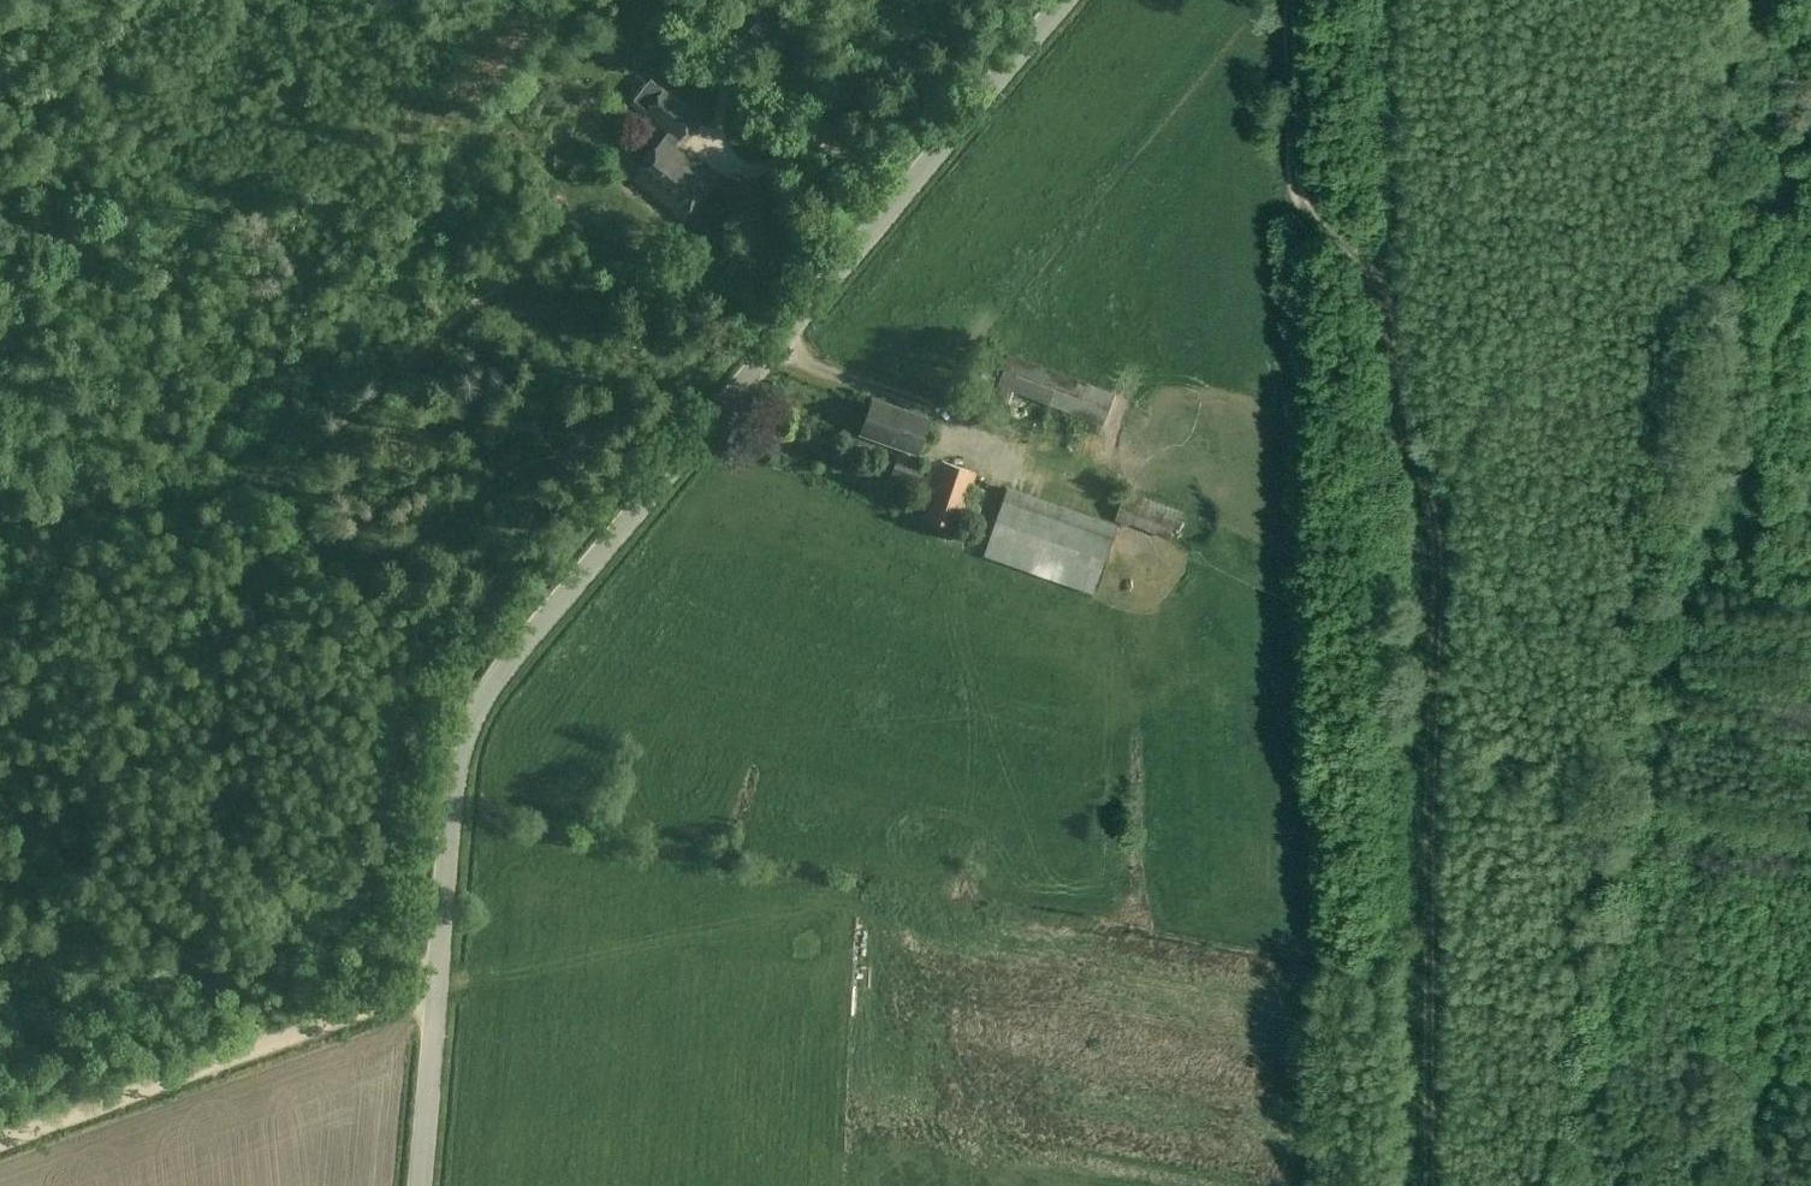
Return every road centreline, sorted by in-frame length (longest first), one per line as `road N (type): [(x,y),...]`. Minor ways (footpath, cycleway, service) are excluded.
road 1 (unclassified): [(434,981),(465,756),(484,697),(644,498),(1076,0)]
road 2 (unclassified): [(0,1137),(434,981)]
road 3 (unclassified): [(418,1185),(434,981)]

